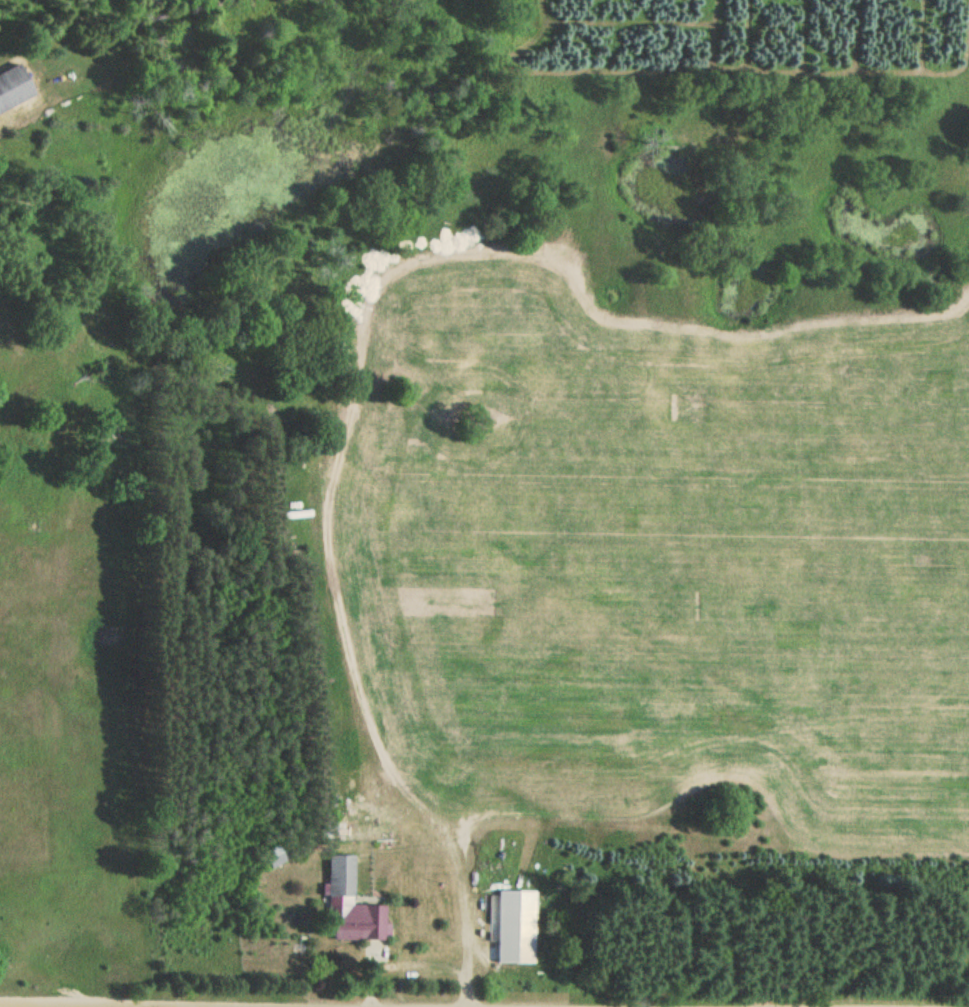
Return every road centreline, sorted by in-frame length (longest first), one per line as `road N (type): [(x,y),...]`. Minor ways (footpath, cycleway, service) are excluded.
road 1 (residential): [(301,1006),(0,1003)]
road 2 (residential): [(370,1006),(370,979),(380,968),(457,969),(466,977),(466,1006)]

